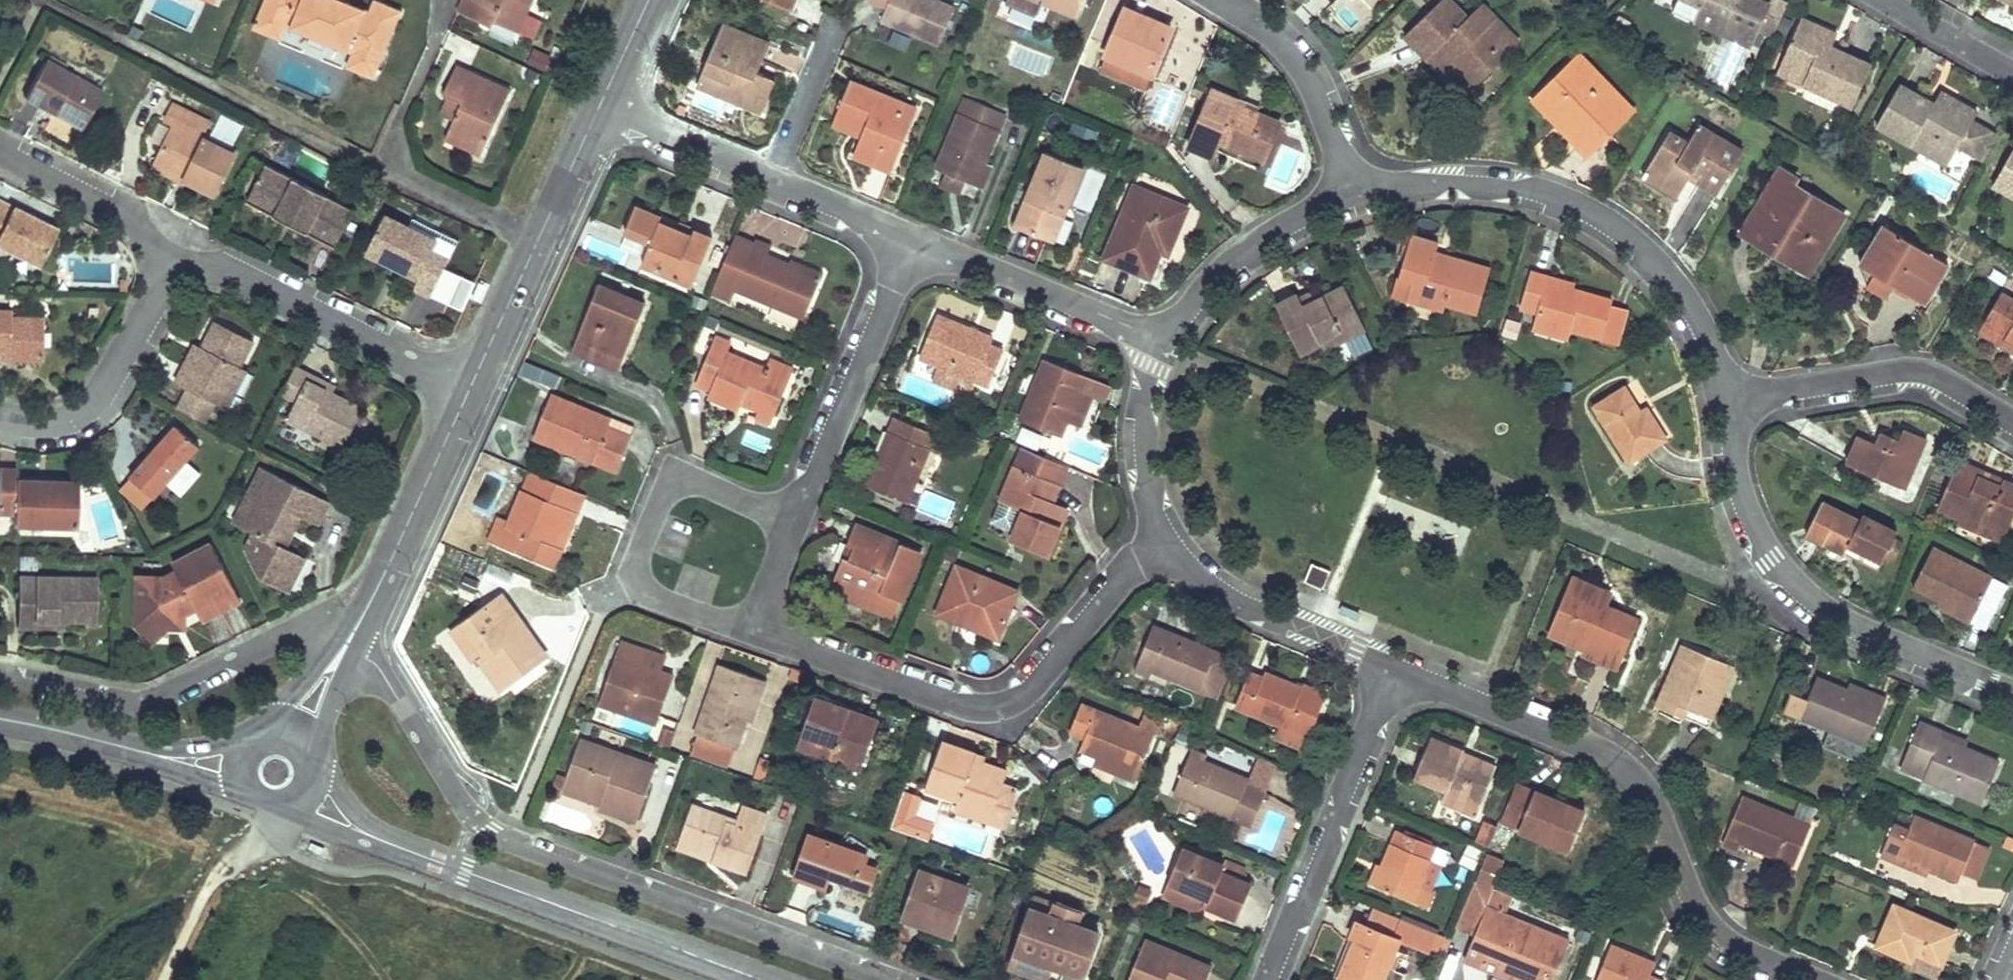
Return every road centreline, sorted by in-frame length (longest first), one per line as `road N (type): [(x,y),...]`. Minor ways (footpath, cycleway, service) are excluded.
road 1 (residential): [(349,642),(375,663),(477,820),(511,844),(890,979)]
road 2 (residential): [(1391,670),(1628,773),(1655,808),(1708,923),(1753,954),(1812,979)]
road 3 (residential): [(311,782),(351,826),(761,979)]
road 4 (residential): [(749,633),(972,710),(997,709),(1021,695),(1159,545)]
road 5 (residential): [(1731,398),(1693,307),(1621,233),(1579,209),(1477,185),(1350,185)]
road 6 (residential): [(2012,695),(1830,614),(1771,559),(1738,476),(1731,398)]
road 7 (residential): [(0,680),(134,711),(303,627),(349,642)]
road 8 (residential): [(794,519),(674,470),(640,553),(638,581),(648,594),(749,633)]
road 9 (residential): [(173,233),(467,396)]
road 10 (residential): [(1261,979),(1391,670)]
road 11 (tertiary): [(467,396),(600,107)]
road 12 (residential): [(0,431),(43,443),(99,430),(173,233)]
road 13 (residential): [(910,239),(794,519)]
road 14 (residential): [(2012,421),(1916,372),(1731,398)]
road 15 (tertiary): [(349,642),(467,396)]
road 16 (residential): [(910,239),(1162,337)]
road 17 (residential): [(1159,545),(1239,599),(1391,670)]
road 18 (residential): [(1350,185),(1237,253),(1162,337)]
road 19 (tertiary): [(0,720),(171,760),(238,764)]
road 20 (residential): [(1236,0),(1265,16),(1325,92),(1350,185)]
road 21 (residential): [(1162,337),(1142,416),(1159,545)]
road 22 (residential): [(0,146),(173,233)]
road 23 (residential): [(600,107),(770,180)]
road 24 (residential): [(770,180),(832,25)]
road 25 (residential): [(770,180),(910,239)]
road 26 (residential): [(2012,77),(1883,0)]
road 27 (residential): [(794,519),(749,633)]

